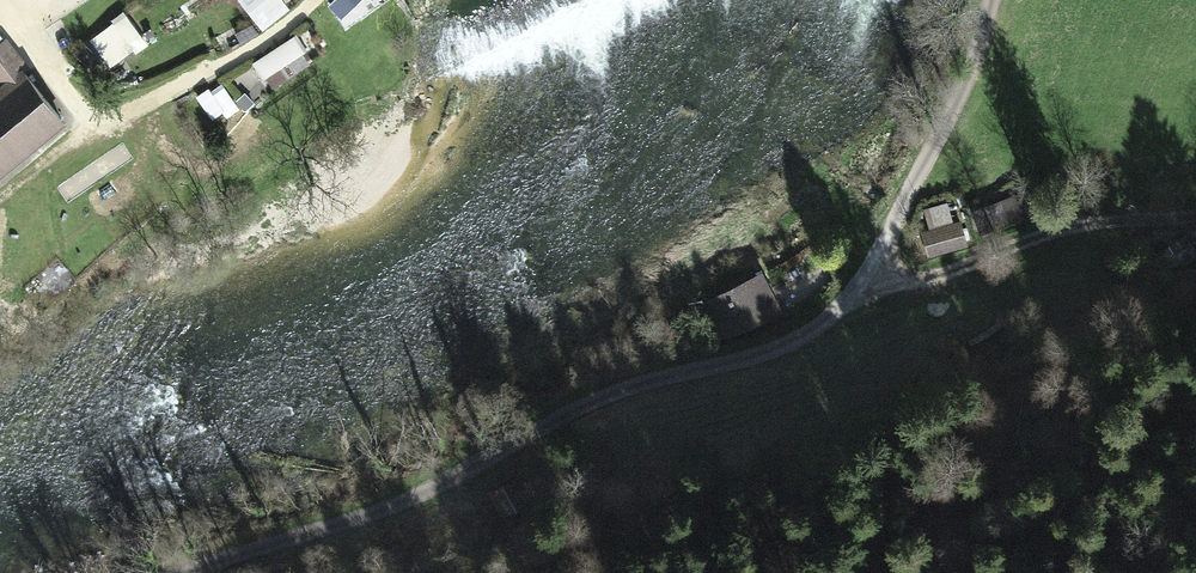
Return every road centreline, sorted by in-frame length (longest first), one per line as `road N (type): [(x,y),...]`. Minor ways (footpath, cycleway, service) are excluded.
road 1 (unclassified): [(165,572),(375,501),(563,407),(771,342),(838,307),(870,273),(927,171),(991,0)]
road 2 (track): [(854,294),(1069,228),(1195,214)]
road 3 (track): [(313,0),(259,40),(123,105),(79,102)]
road 4 (track): [(5,6),(79,102)]

